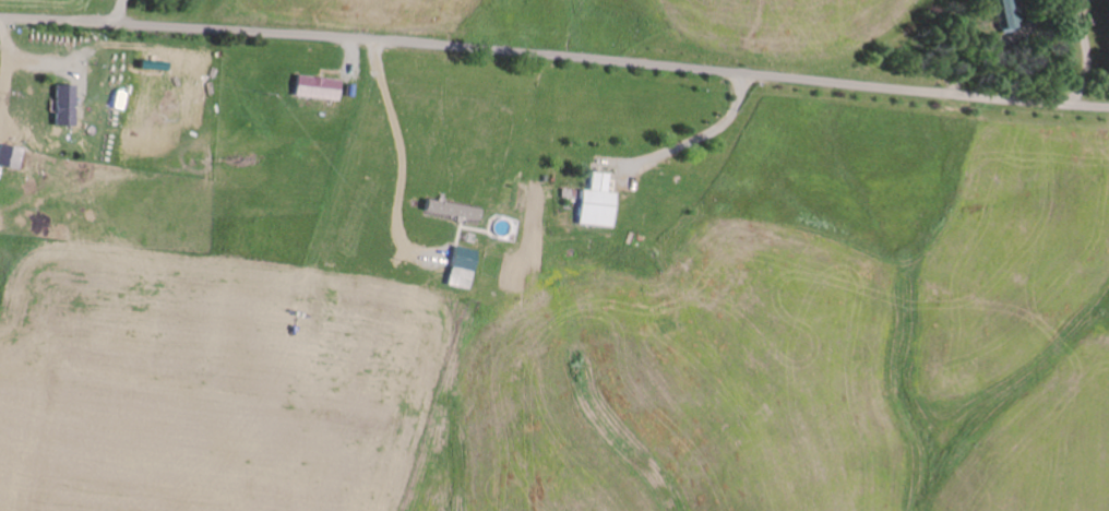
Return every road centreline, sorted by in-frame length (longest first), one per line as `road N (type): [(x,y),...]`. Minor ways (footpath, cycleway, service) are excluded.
road 1 (residential): [(0,16),(421,44),(1108,107)]

